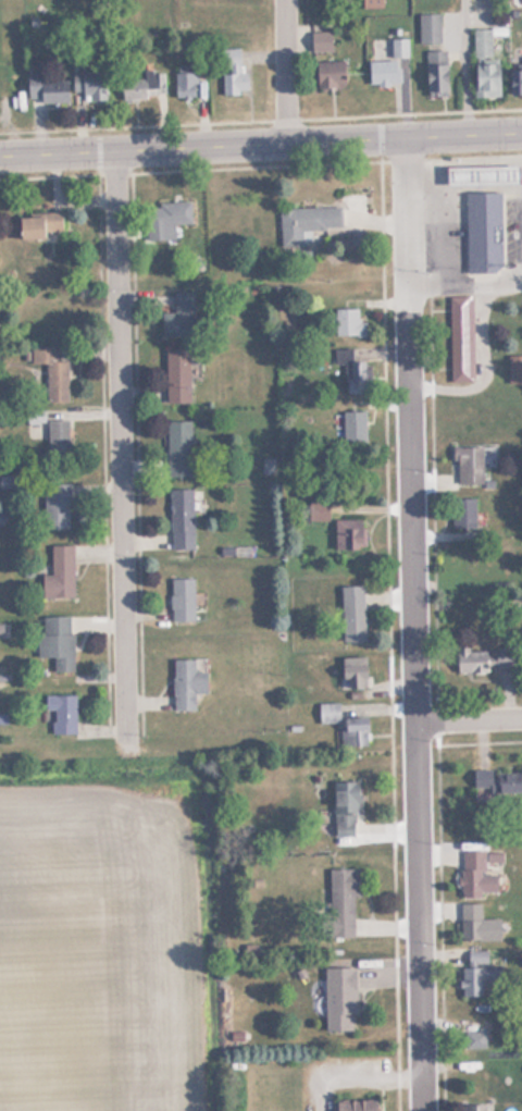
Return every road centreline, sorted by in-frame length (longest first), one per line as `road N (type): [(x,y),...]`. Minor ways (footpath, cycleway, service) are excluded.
road 1 (residential): [(422,1110),(409,137)]
road 2 (residential): [(132,740),(125,150)]
road 3 (primary): [(0,156),(521,132)]
road 4 (residential): [(289,141),(287,0)]

